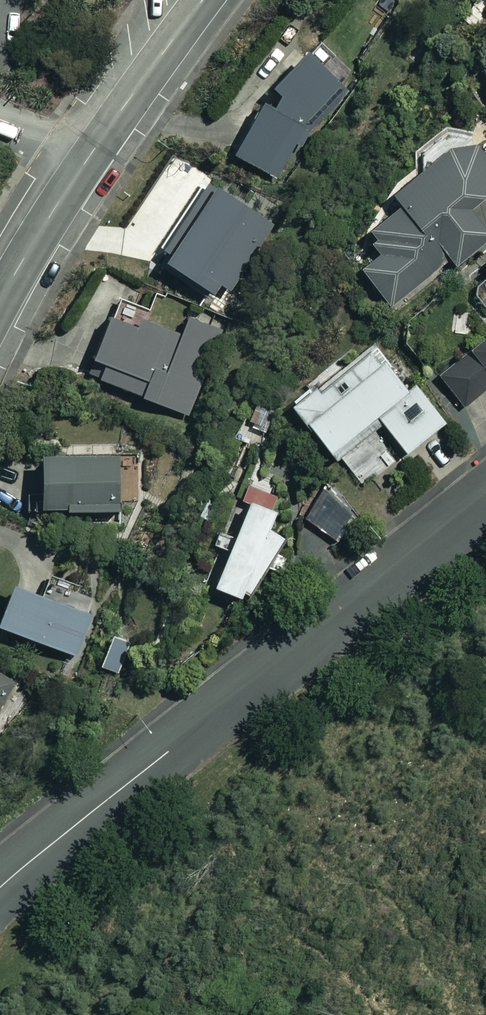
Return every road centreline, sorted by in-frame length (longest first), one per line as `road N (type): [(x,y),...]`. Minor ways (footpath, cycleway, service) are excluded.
road 1 (residential): [(485,500),(0,887)]
road 2 (residential): [(0,303),(84,162),(203,0)]

